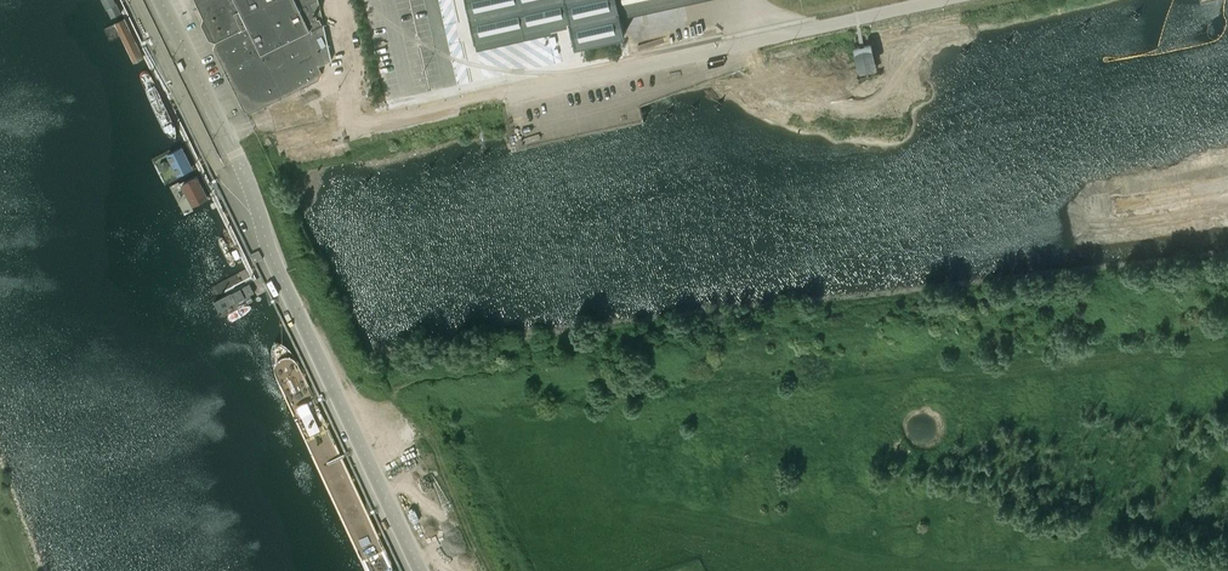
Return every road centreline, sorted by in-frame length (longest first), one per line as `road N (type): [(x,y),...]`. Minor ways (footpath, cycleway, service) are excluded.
road 1 (unclassified): [(421,570),(270,253),(226,132)]
road 2 (unclassified): [(759,40),(352,128),(351,78)]
road 3 (unclassified): [(946,0),(759,40)]
road 4 (unclassified): [(226,132),(161,0)]
road 5 (unclassified): [(351,78),(260,109),(252,126),(226,132)]

